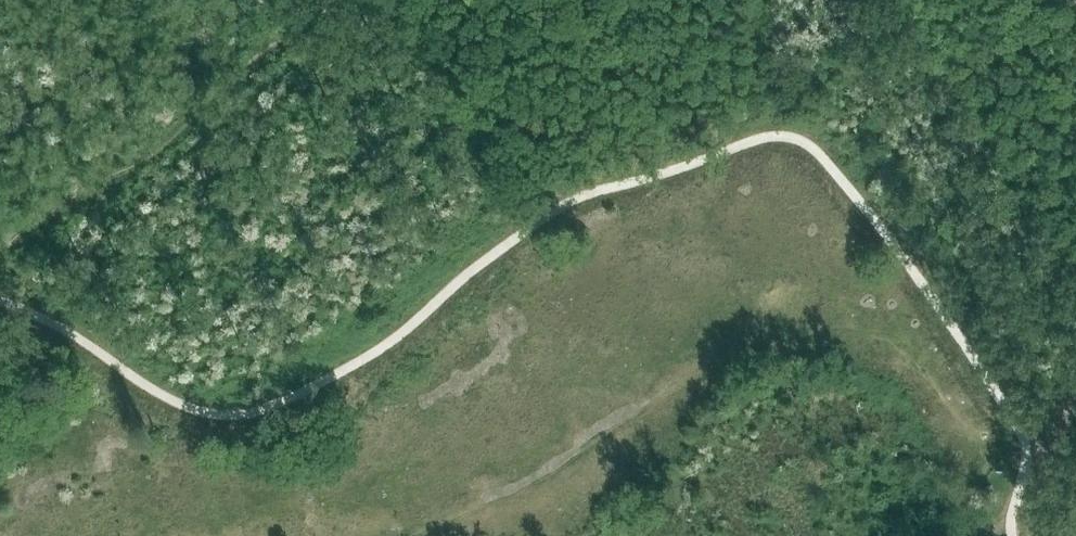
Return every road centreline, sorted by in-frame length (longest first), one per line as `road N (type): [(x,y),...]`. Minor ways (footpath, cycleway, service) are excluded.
road 1 (track): [(344,0),(252,60),(163,150),(65,202),(0,254)]
road 2 (track): [(1008,502),(1075,397)]

